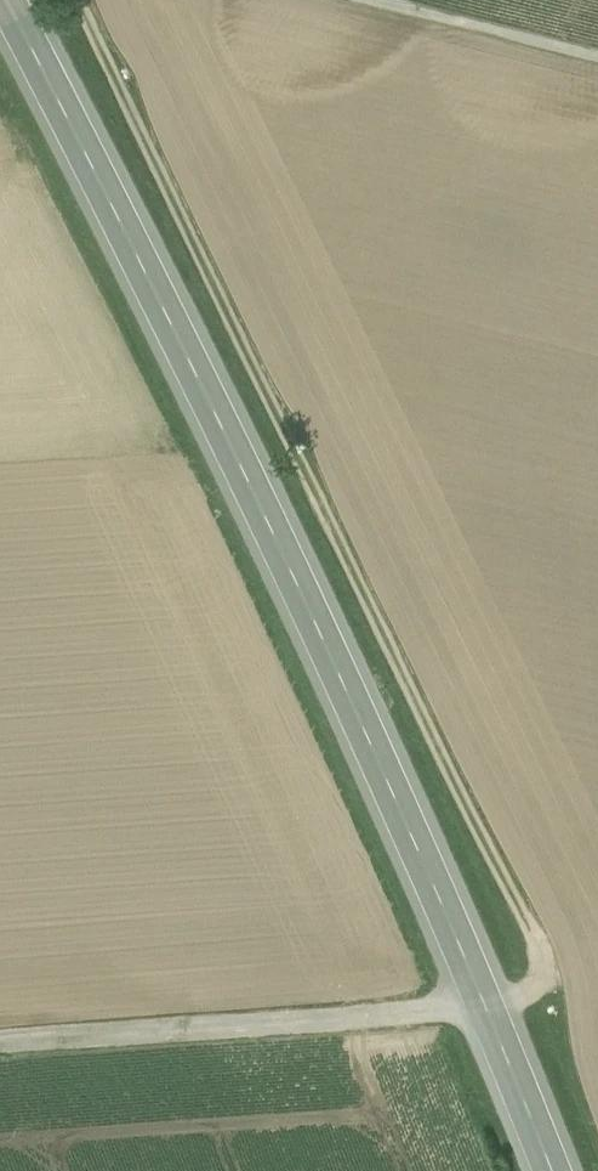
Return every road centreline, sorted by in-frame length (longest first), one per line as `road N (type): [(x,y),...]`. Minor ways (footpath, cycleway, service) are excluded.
road 1 (primary): [(552,1170),(268,512),(6,0)]
road 2 (track): [(81,0),(527,927),(537,977),(487,1010)]
road 3 (track): [(0,1045),(487,1010)]
road 4 (track): [(597,56),(377,0)]

